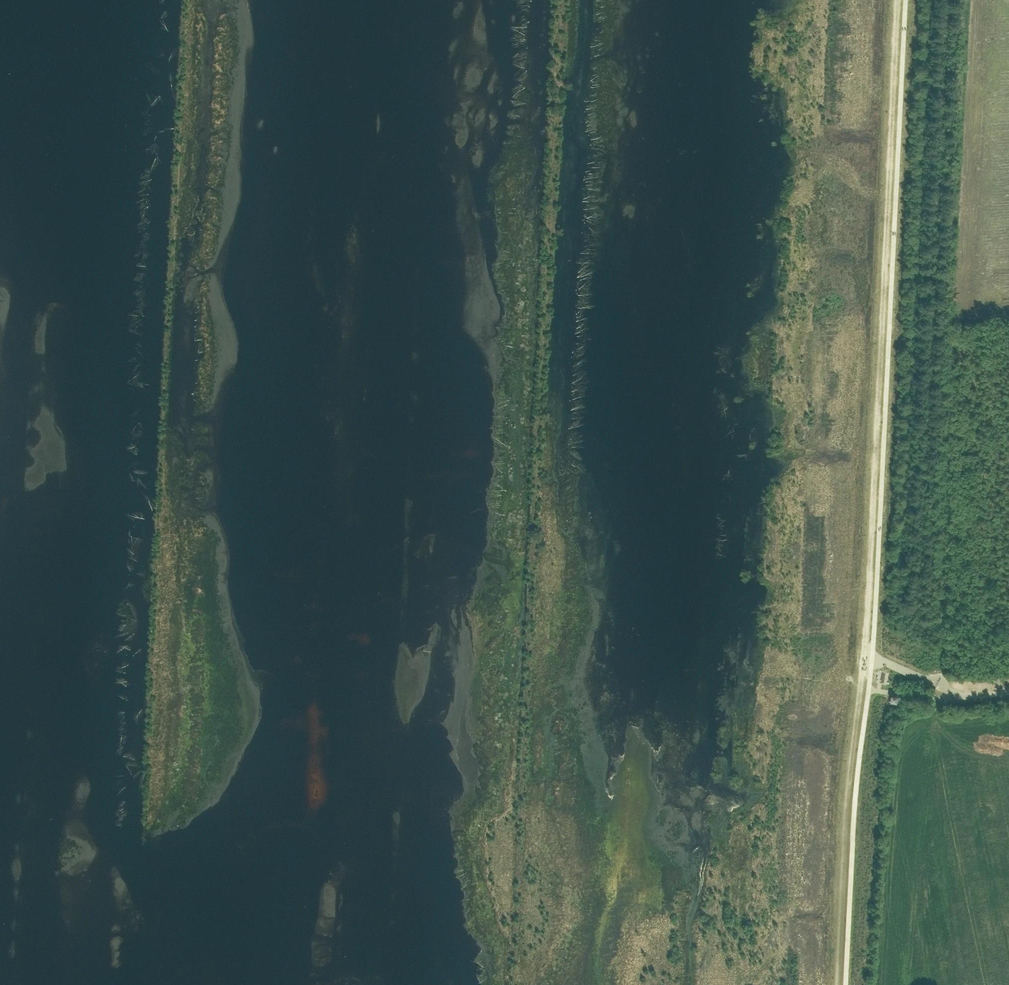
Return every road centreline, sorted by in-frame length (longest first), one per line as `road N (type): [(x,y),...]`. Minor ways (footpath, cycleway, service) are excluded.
road 1 (track): [(896,0),(860,689)]
road 2 (track): [(837,984),(846,792),(860,689)]

